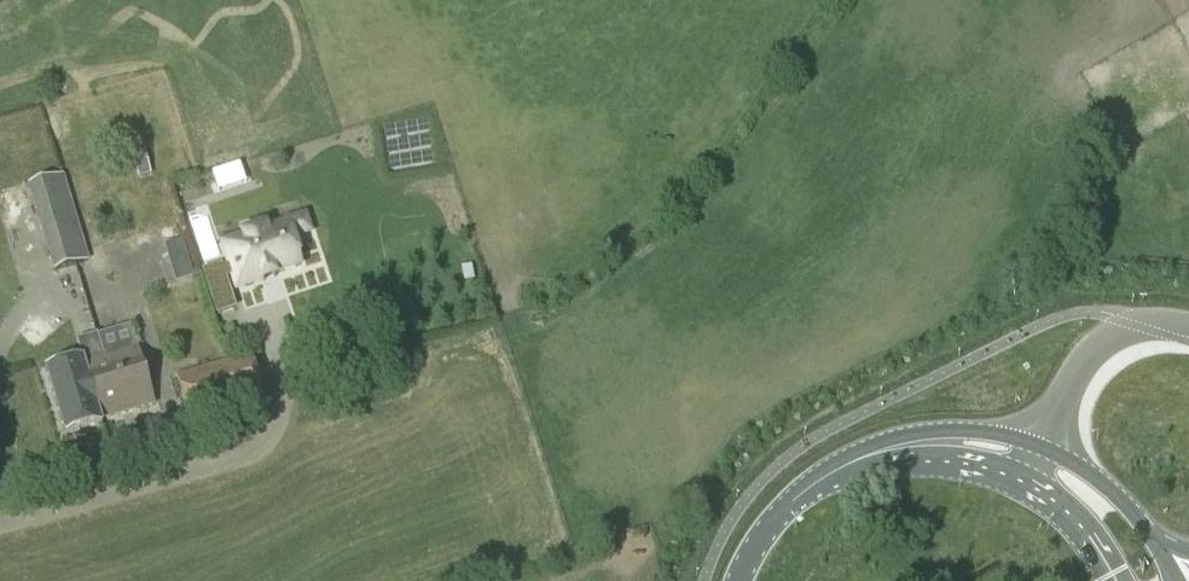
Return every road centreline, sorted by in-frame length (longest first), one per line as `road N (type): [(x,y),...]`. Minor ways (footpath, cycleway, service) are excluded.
road 1 (unclassified): [(1035,446),(1071,381),(1108,337),(1134,321),(1188,330)]
road 2 (secondary): [(1175,580),(1123,499),(1097,476),(1035,446)]
road 3 (secondary): [(1035,446),(972,433),(909,436),(845,464)]
road 4 (secondary): [(845,464),(921,463),(1015,482)]
road 5 (secondary): [(845,464),(781,511),(740,580)]
road 6 (secondary): [(1015,482),(1068,511),(1122,580)]

